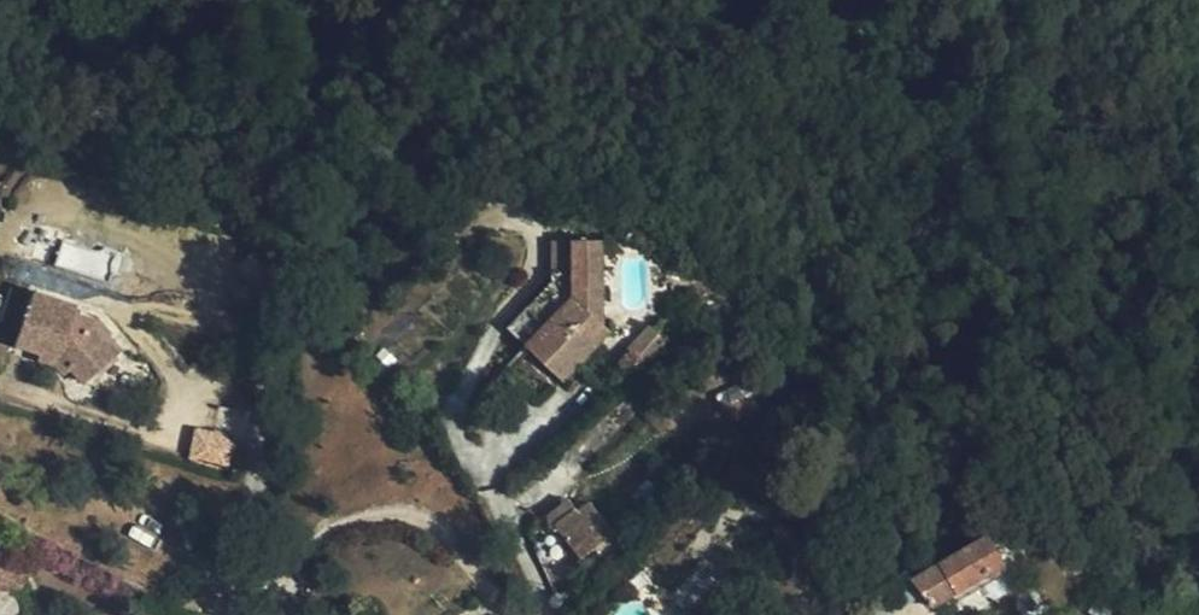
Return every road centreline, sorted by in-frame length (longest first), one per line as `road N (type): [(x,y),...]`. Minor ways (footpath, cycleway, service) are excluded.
road 1 (residential): [(228,614),(272,395)]

